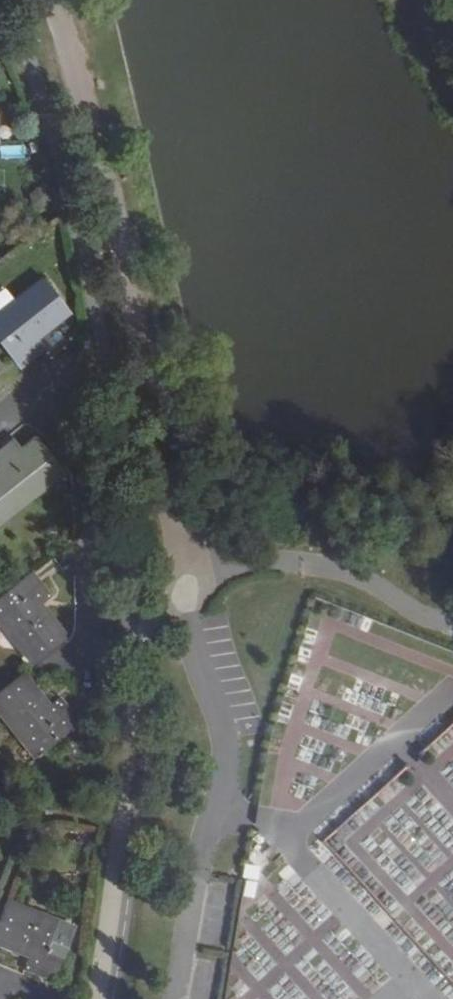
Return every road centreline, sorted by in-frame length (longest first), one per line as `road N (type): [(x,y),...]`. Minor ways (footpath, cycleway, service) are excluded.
road 1 (residential): [(29,400),(77,469),(85,606),(78,672)]

